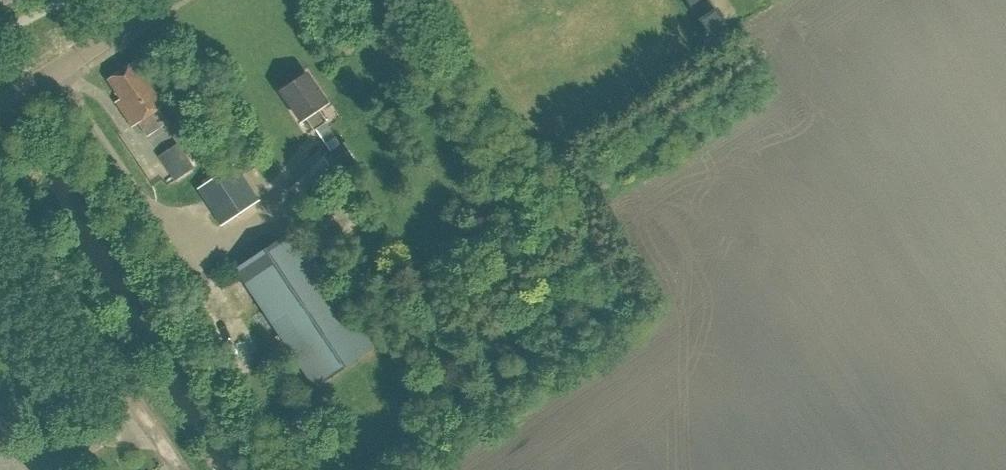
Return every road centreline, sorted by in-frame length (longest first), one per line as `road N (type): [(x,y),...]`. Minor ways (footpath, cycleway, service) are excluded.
road 1 (unclassified): [(180,469),(0,204)]
road 2 (unclassified): [(155,0),(0,101)]

